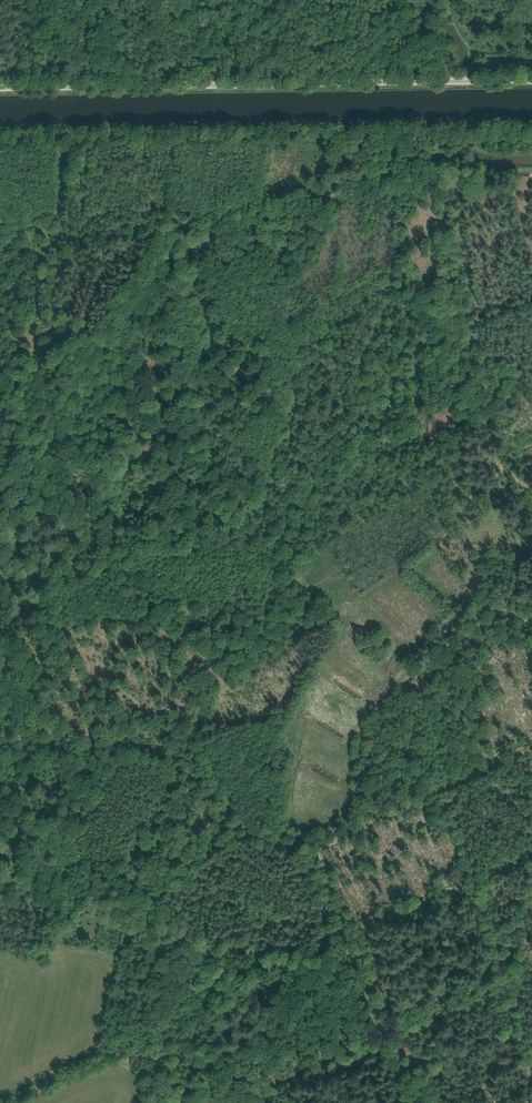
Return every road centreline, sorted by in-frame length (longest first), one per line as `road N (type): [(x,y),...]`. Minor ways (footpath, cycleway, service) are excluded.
road 1 (track): [(531,389),(477,333),(463,285),(460,198),(443,178),(339,196),(294,275),(219,296),(212,323),(216,384),(180,432),(166,472),(114,521),(75,577),(47,586),(22,617),(19,636),(34,668),(44,744),(21,799),(24,842),(0,876)]
road 2 (track): [(385,1031),(299,845),(264,840),(235,816),(200,741),(210,698),(150,628),(147,576),(166,519),(166,472)]
road 3 (unclassified): [(0,87),(531,81)]
road 4 (track): [(531,968),(219,1102)]

